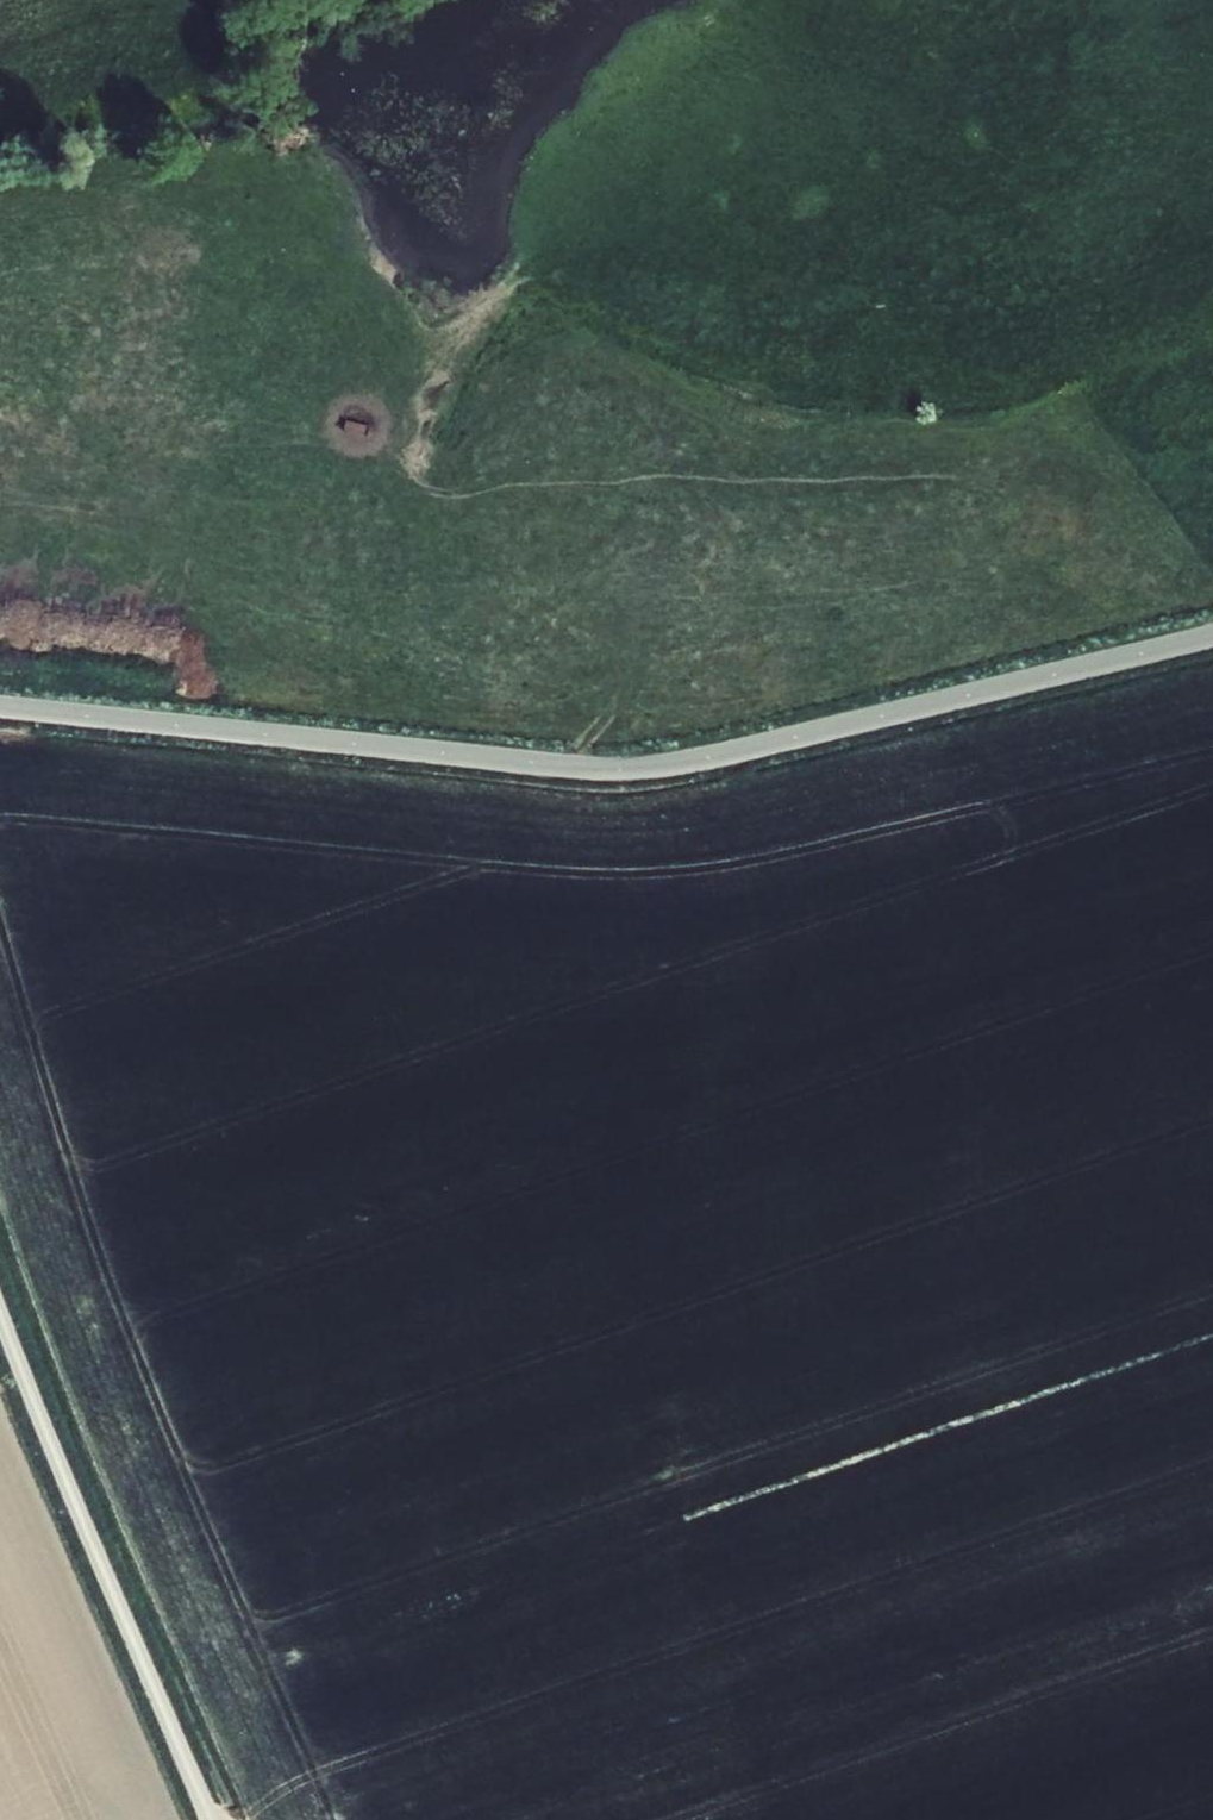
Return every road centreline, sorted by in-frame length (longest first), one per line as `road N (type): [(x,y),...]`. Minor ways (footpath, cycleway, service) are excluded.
road 1 (unclassified): [(0,706),(637,768),(1212,636)]
road 2 (unclassified): [(0,1315),(211,1819)]

